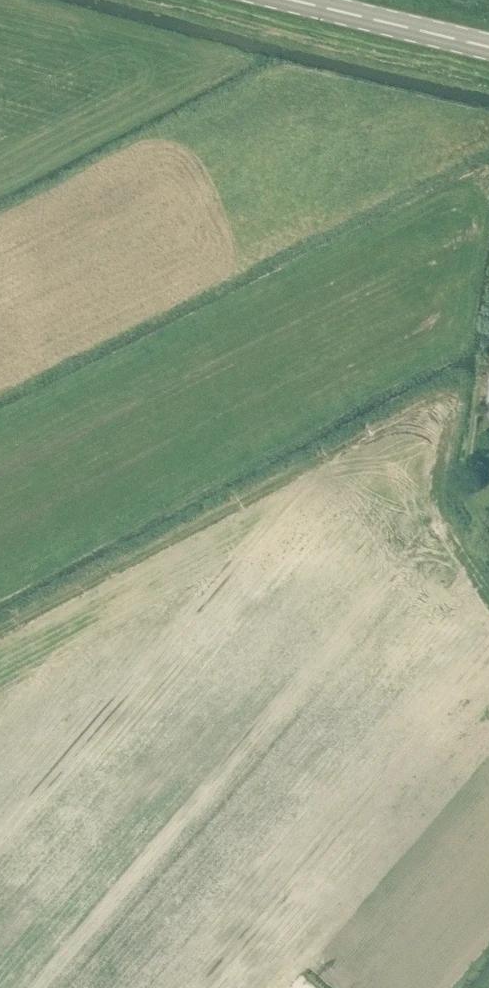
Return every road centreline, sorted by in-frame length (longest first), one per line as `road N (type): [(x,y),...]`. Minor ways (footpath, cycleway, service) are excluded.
road 1 (secondary): [(488,48),(293,0)]

